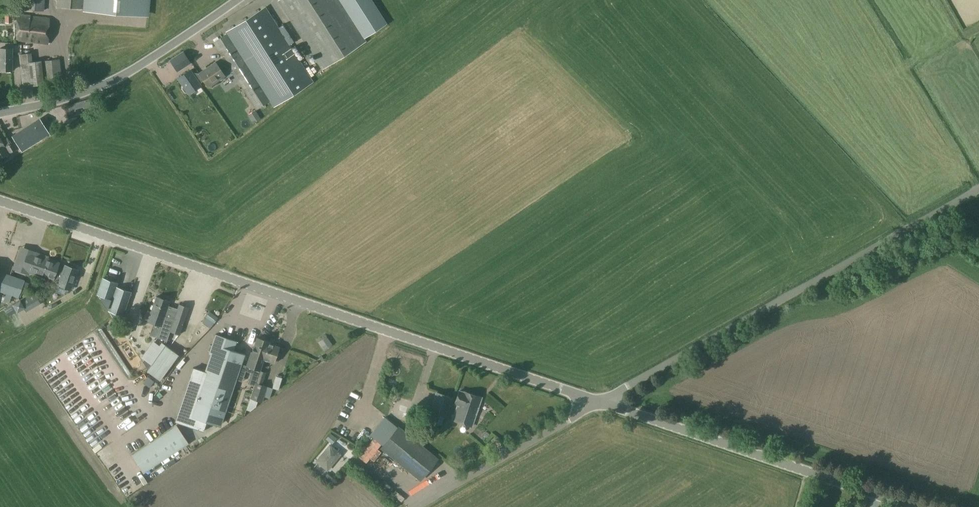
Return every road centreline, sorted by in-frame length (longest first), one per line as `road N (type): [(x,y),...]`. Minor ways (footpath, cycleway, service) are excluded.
road 1 (unclassified): [(598,396),(0,198)]
road 2 (unclassified): [(598,396),(978,184)]
road 3 (unclassified): [(920,506),(598,396)]
road 4 (unclassified): [(0,116),(114,87),(240,0)]
road 5 (unclassified): [(411,506),(598,396)]

